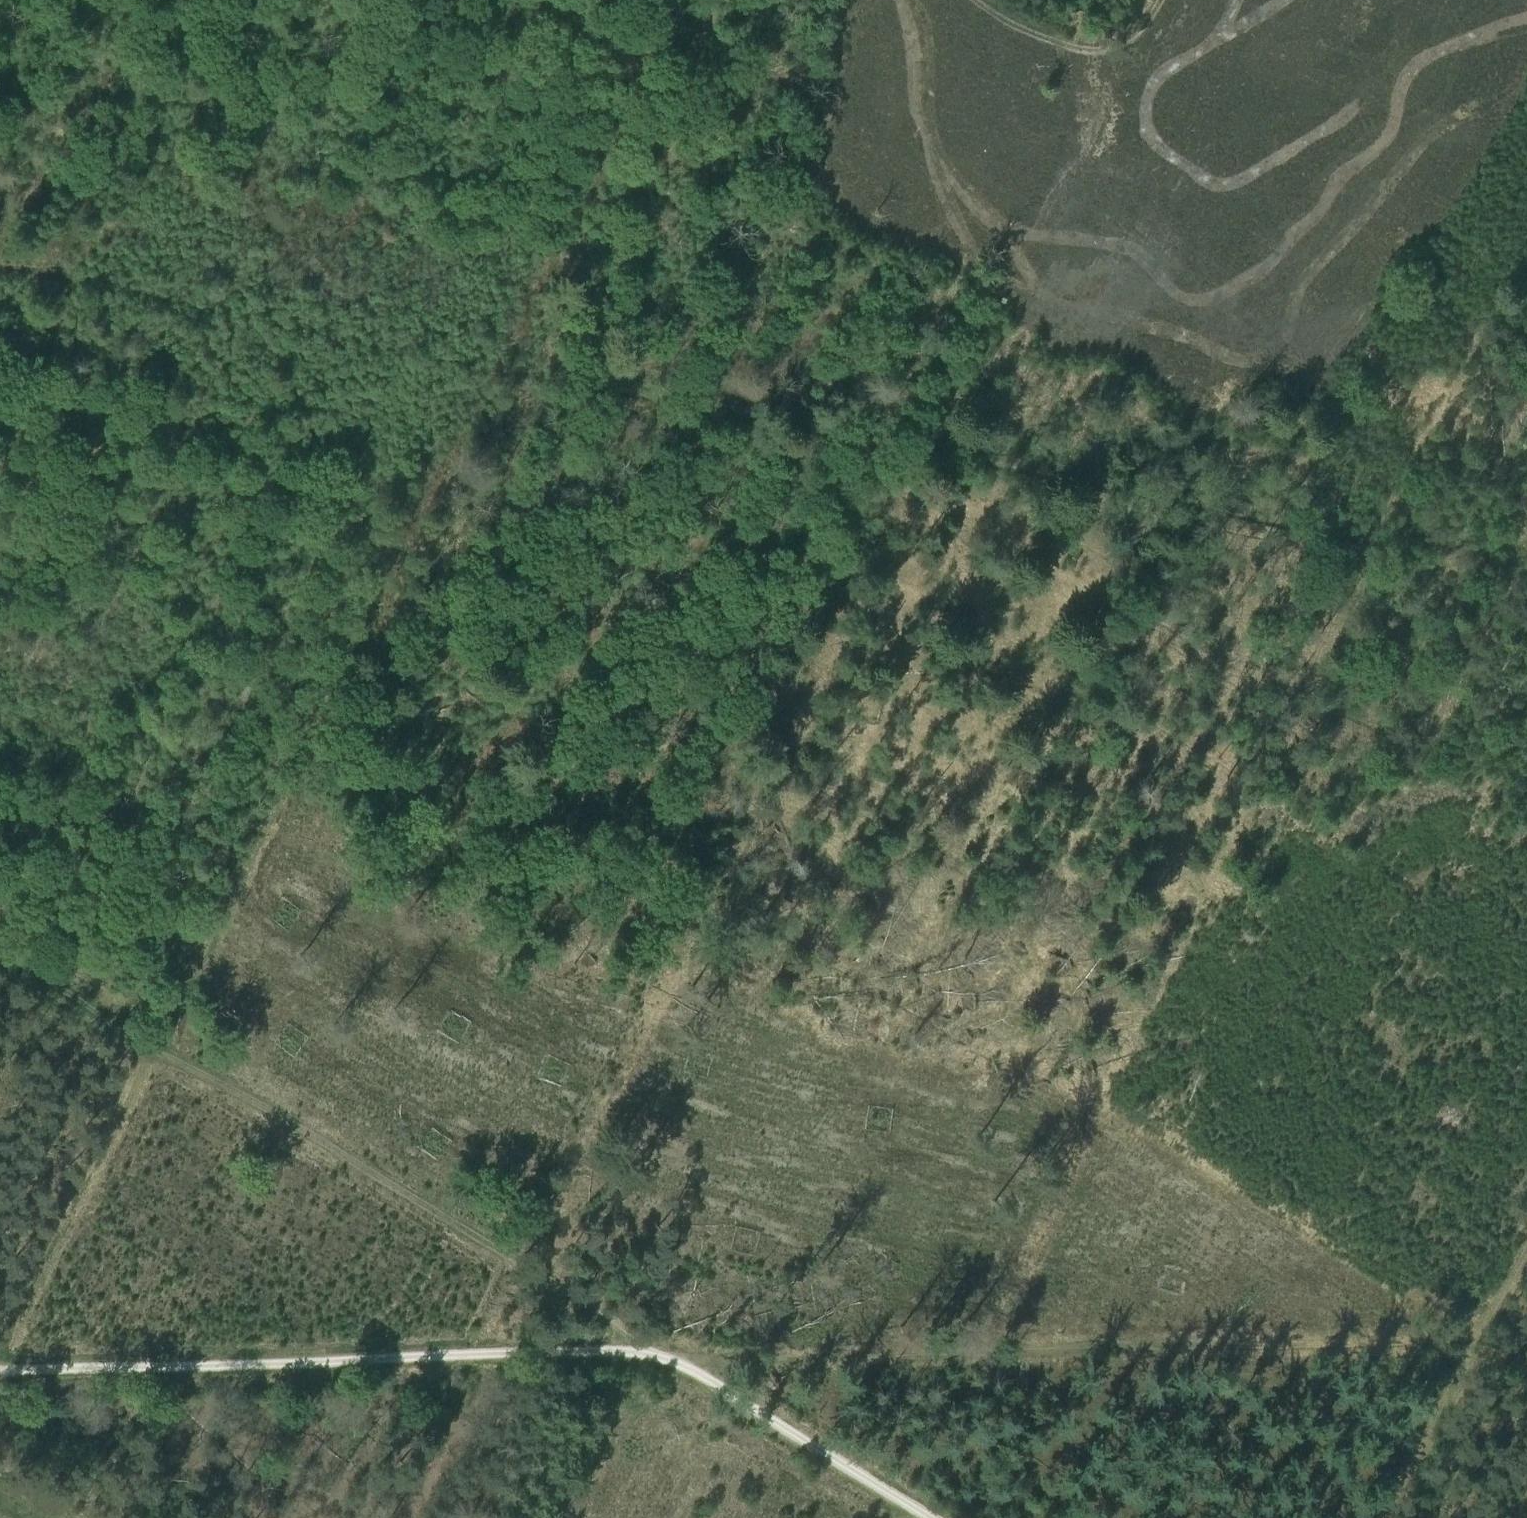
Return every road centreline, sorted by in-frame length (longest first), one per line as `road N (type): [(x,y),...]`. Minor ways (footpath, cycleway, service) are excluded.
road 1 (track): [(0,1370),(660,1356)]
road 2 (track): [(660,1356),(901,1497)]

